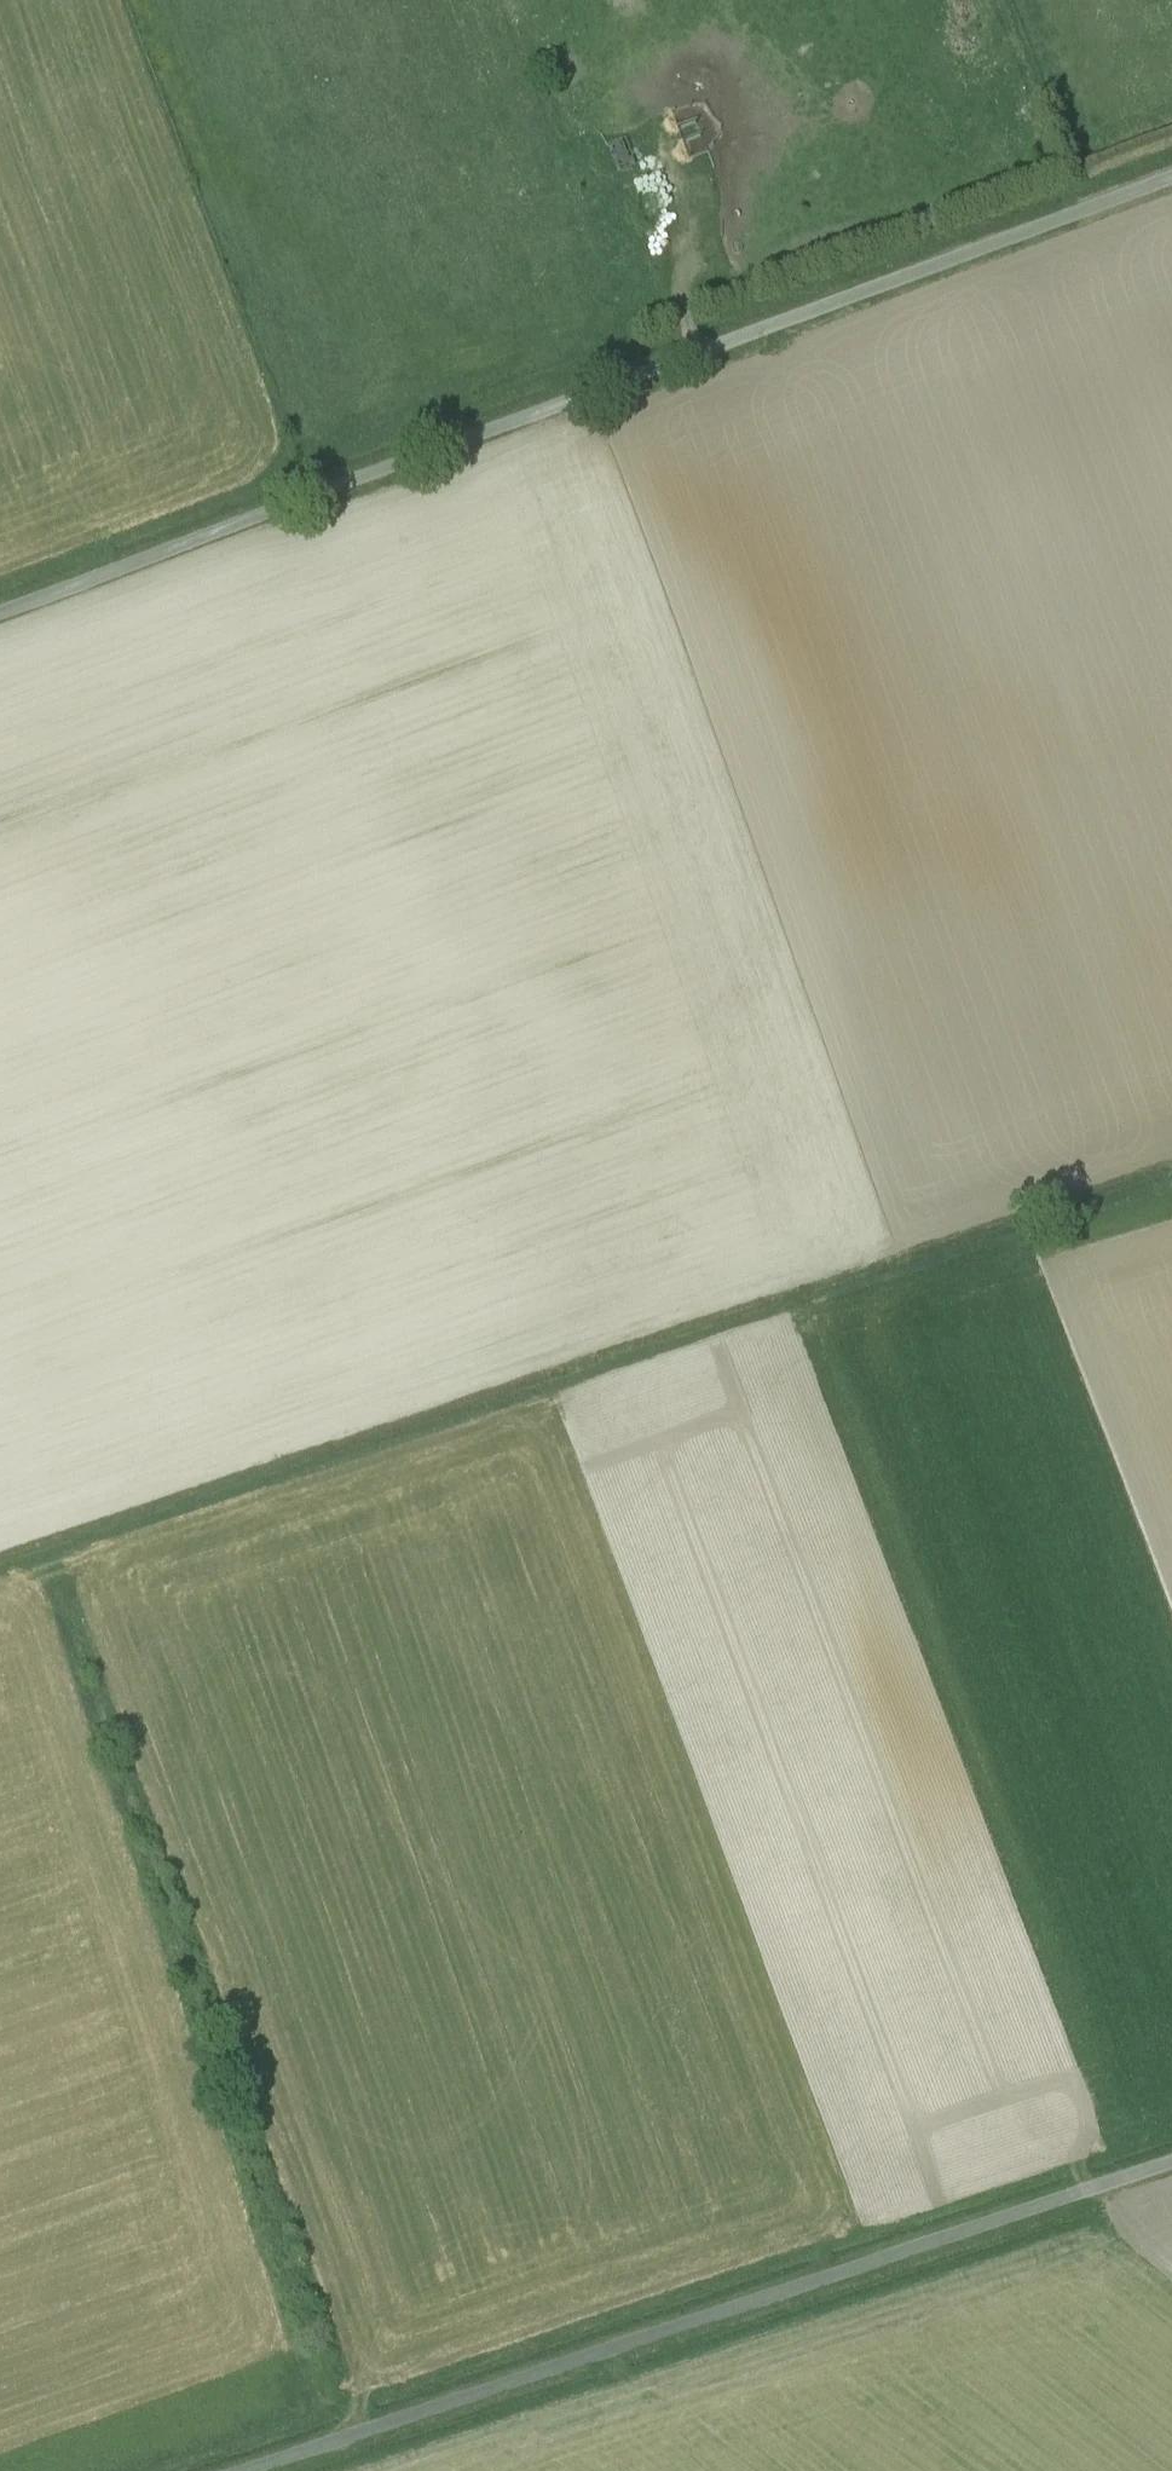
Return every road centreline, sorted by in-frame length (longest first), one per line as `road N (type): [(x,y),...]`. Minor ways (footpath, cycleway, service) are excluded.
road 1 (track): [(1171,180),(0,619)]
road 2 (track): [(255,2470),(1171,2161)]

